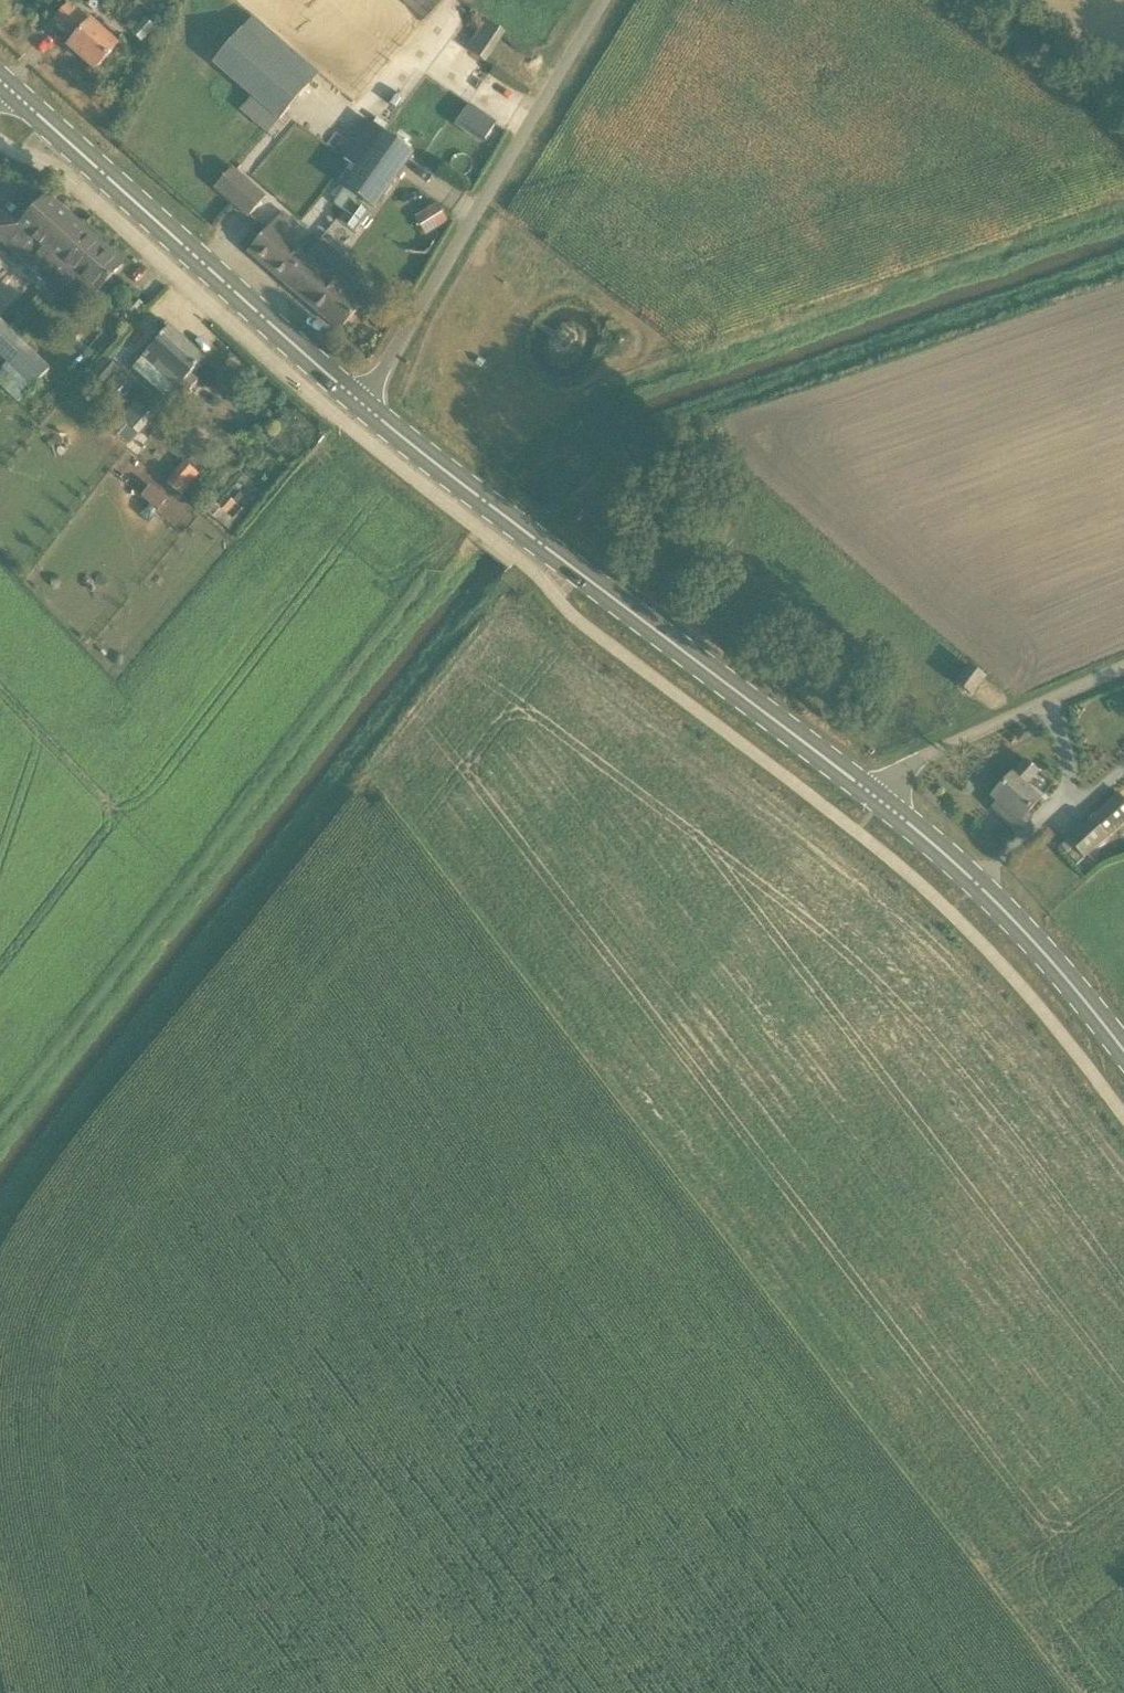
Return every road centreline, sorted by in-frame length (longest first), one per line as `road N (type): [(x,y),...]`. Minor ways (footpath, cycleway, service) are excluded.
road 1 (primary): [(880,807),(359,407)]
road 2 (primary): [(359,407),(1,81)]
road 3 (unclassified): [(599,0),(359,407)]
road 4 (primary): [(1123,1044),(982,890),(880,807)]
road 5 (unclassified): [(880,807),(931,752),(1123,673)]

